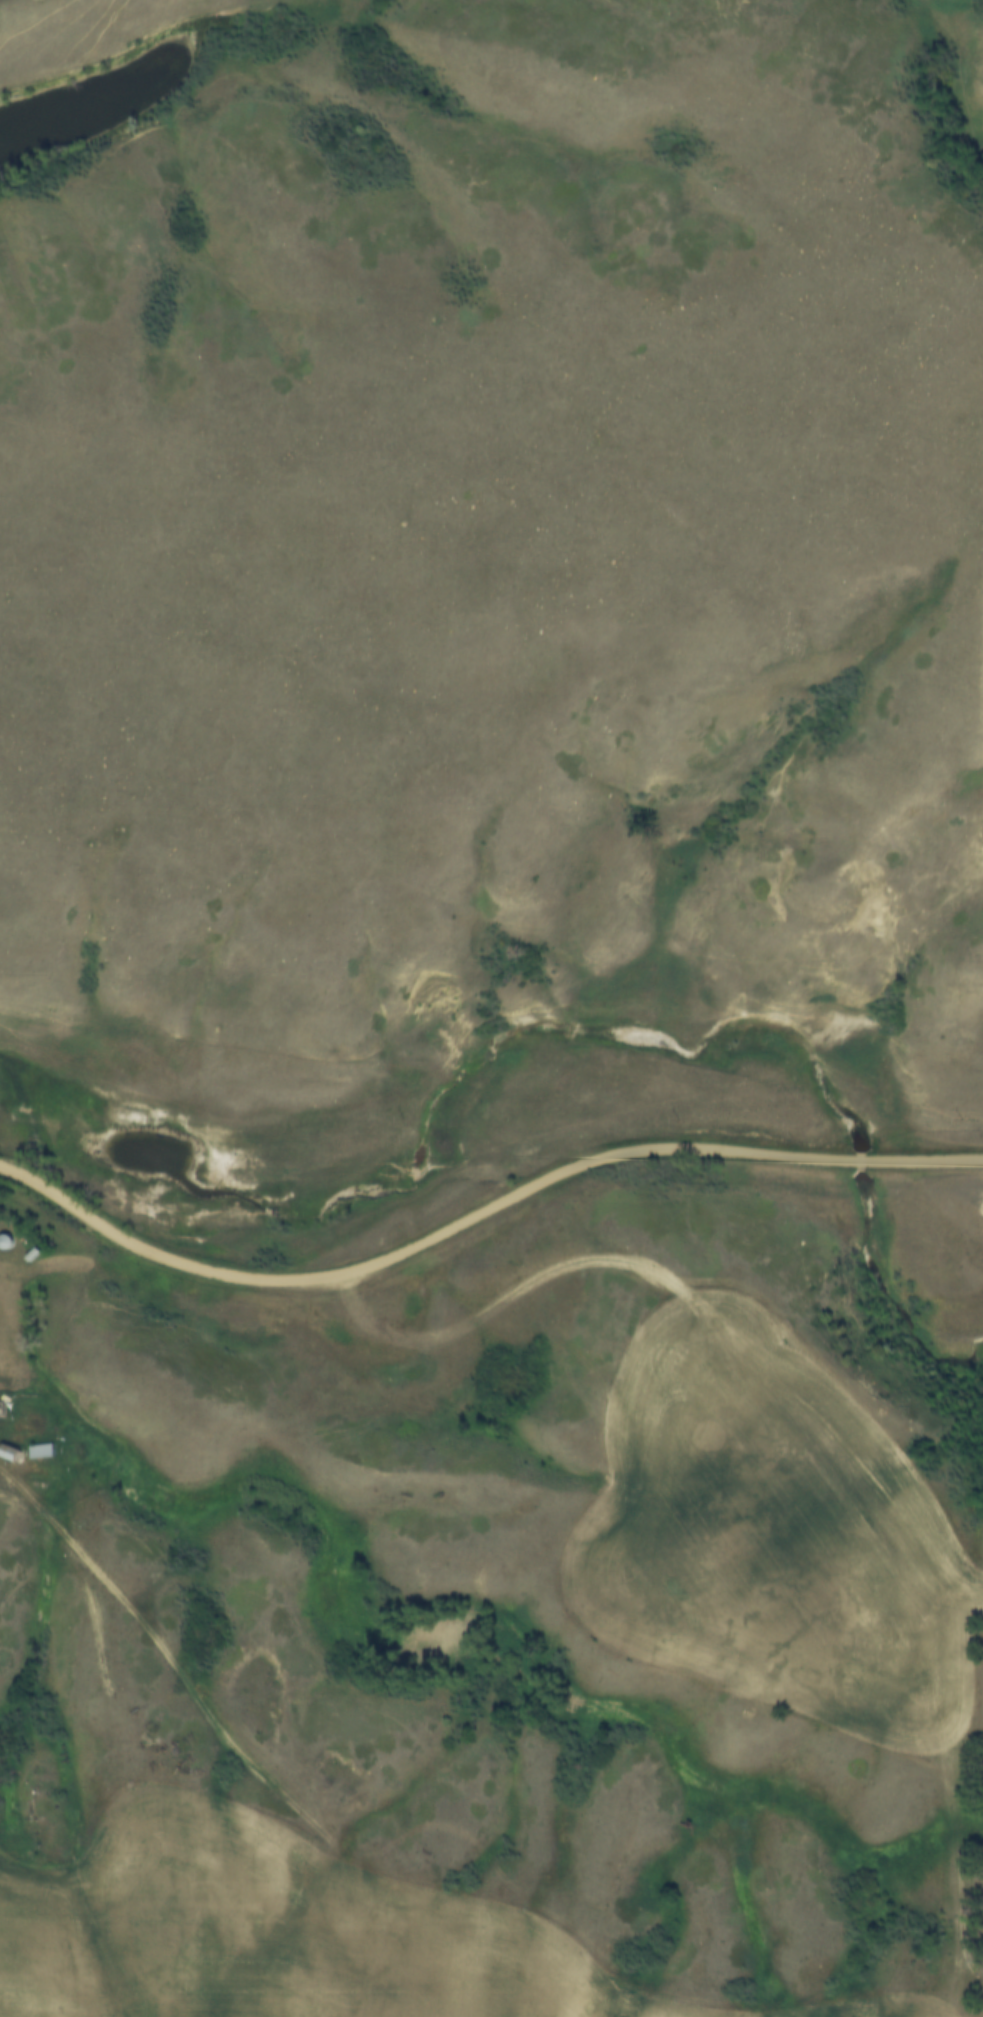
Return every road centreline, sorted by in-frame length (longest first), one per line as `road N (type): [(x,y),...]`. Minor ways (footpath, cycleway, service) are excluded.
road 1 (residential): [(982,1158),(667,1148),(615,1157),(552,1178),(378,1268),(326,1281),(260,1281),(185,1267),(116,1238),(0,1168)]

